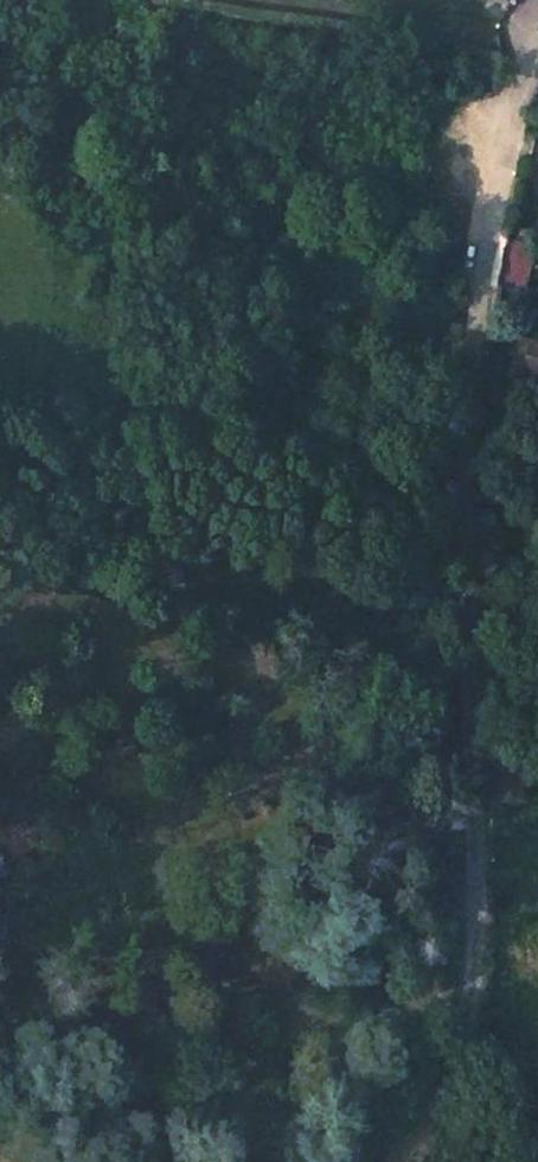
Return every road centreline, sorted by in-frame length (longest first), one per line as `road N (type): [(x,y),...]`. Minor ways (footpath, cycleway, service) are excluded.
road 1 (residential): [(393,1161),(462,1051),(473,991),(466,377),(481,269),(537,61)]

